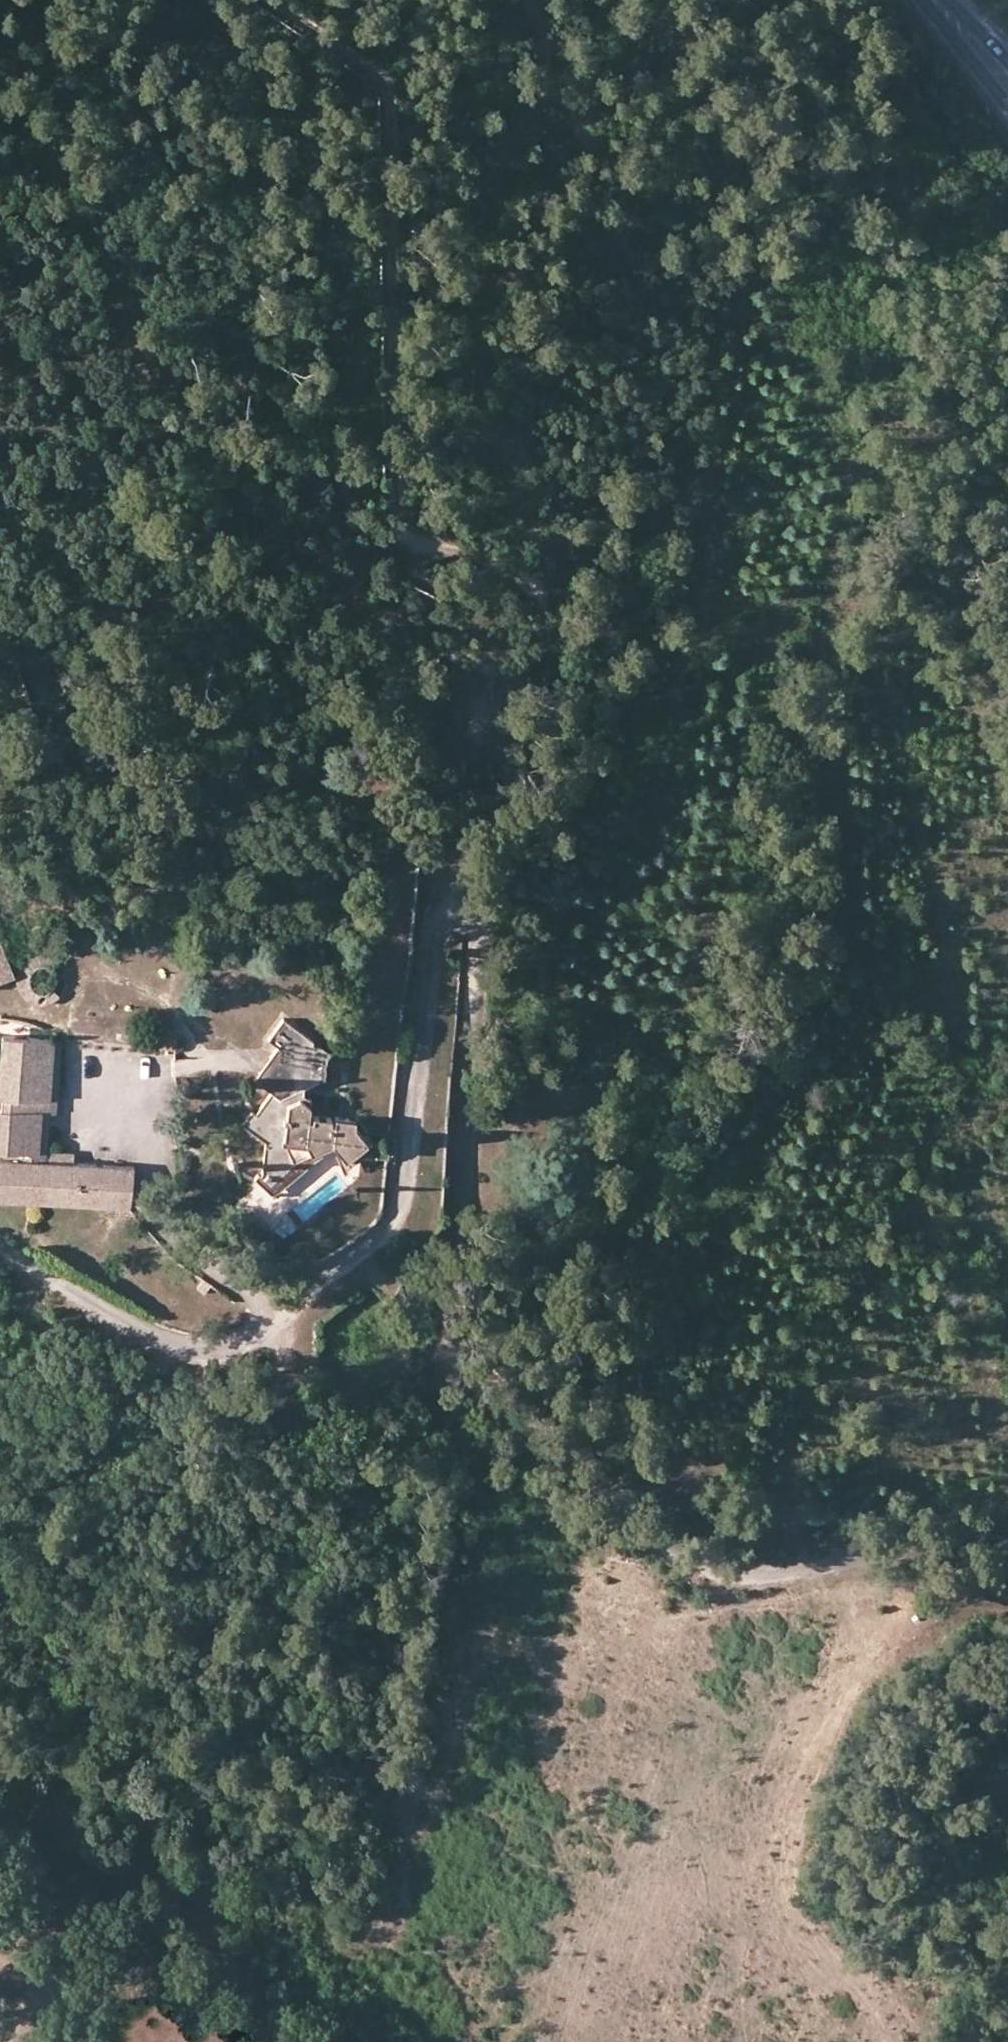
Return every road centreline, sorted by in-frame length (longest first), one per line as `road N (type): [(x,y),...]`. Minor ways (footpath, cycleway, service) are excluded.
road 1 (tertiary): [(921,0),(1007,108)]

